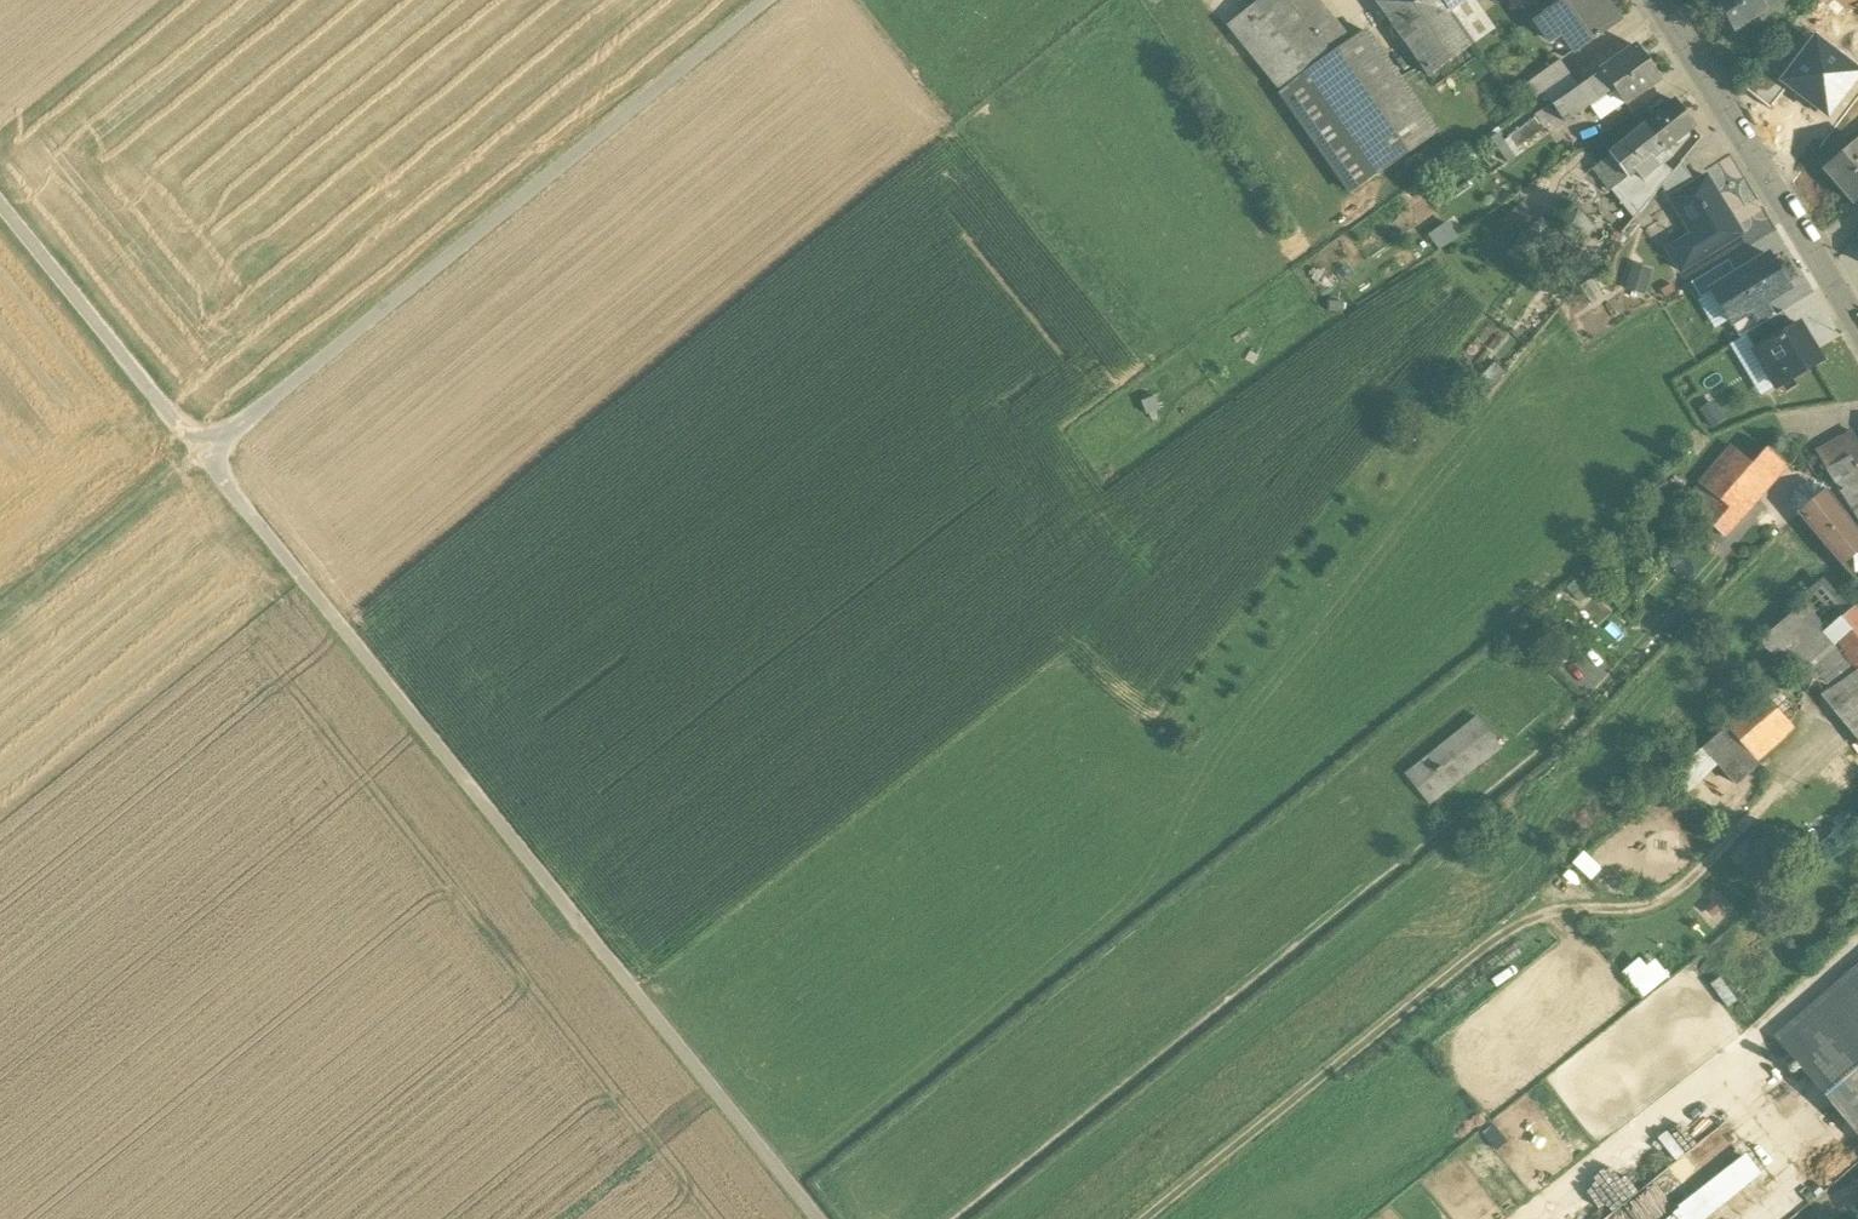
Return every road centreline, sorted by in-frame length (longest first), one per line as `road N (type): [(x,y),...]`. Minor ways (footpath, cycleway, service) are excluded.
road 1 (track): [(0,200),(821,1218)]
road 2 (track): [(204,454),(766,0)]
road 3 (track): [(1526,1218),(1857,949)]
road 4 (tertiary): [(1857,311),(1664,0)]

